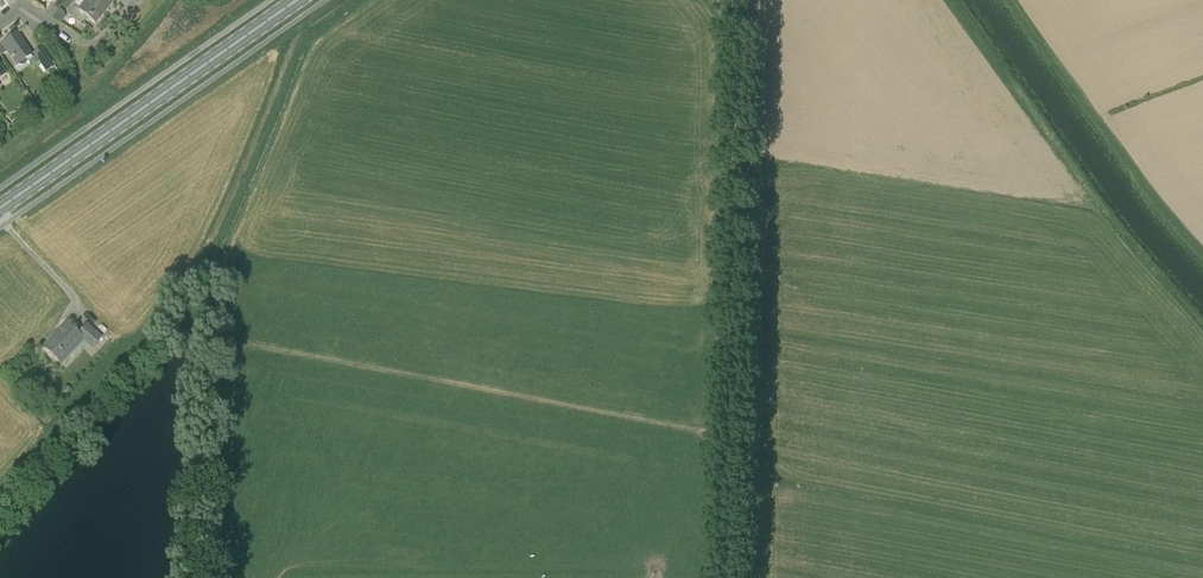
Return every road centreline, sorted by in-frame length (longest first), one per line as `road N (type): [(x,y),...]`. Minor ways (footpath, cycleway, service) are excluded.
road 1 (unclassified): [(727,577),(740,60),(715,0)]
road 2 (primary): [(0,208),(297,0)]

